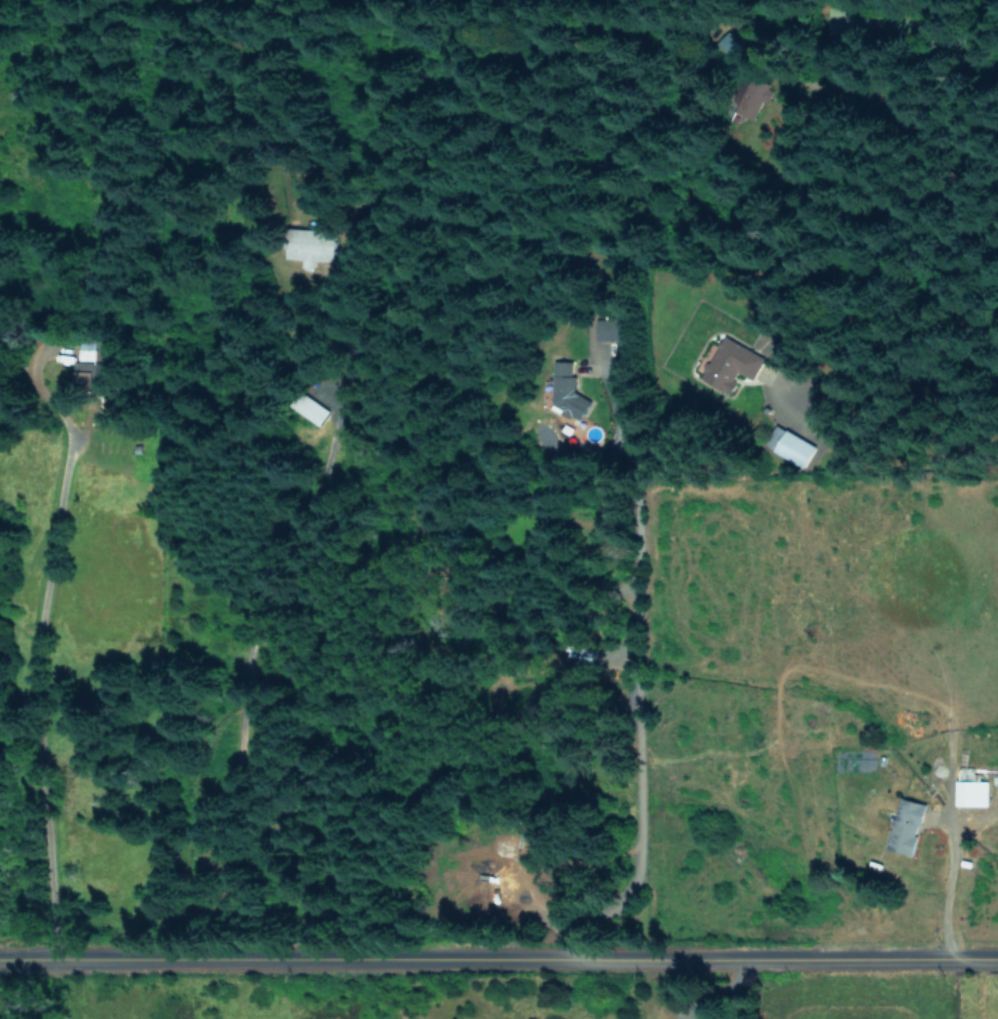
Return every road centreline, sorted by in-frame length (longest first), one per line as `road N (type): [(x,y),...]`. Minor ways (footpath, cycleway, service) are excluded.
road 1 (tertiary): [(0,959),(997,955)]

